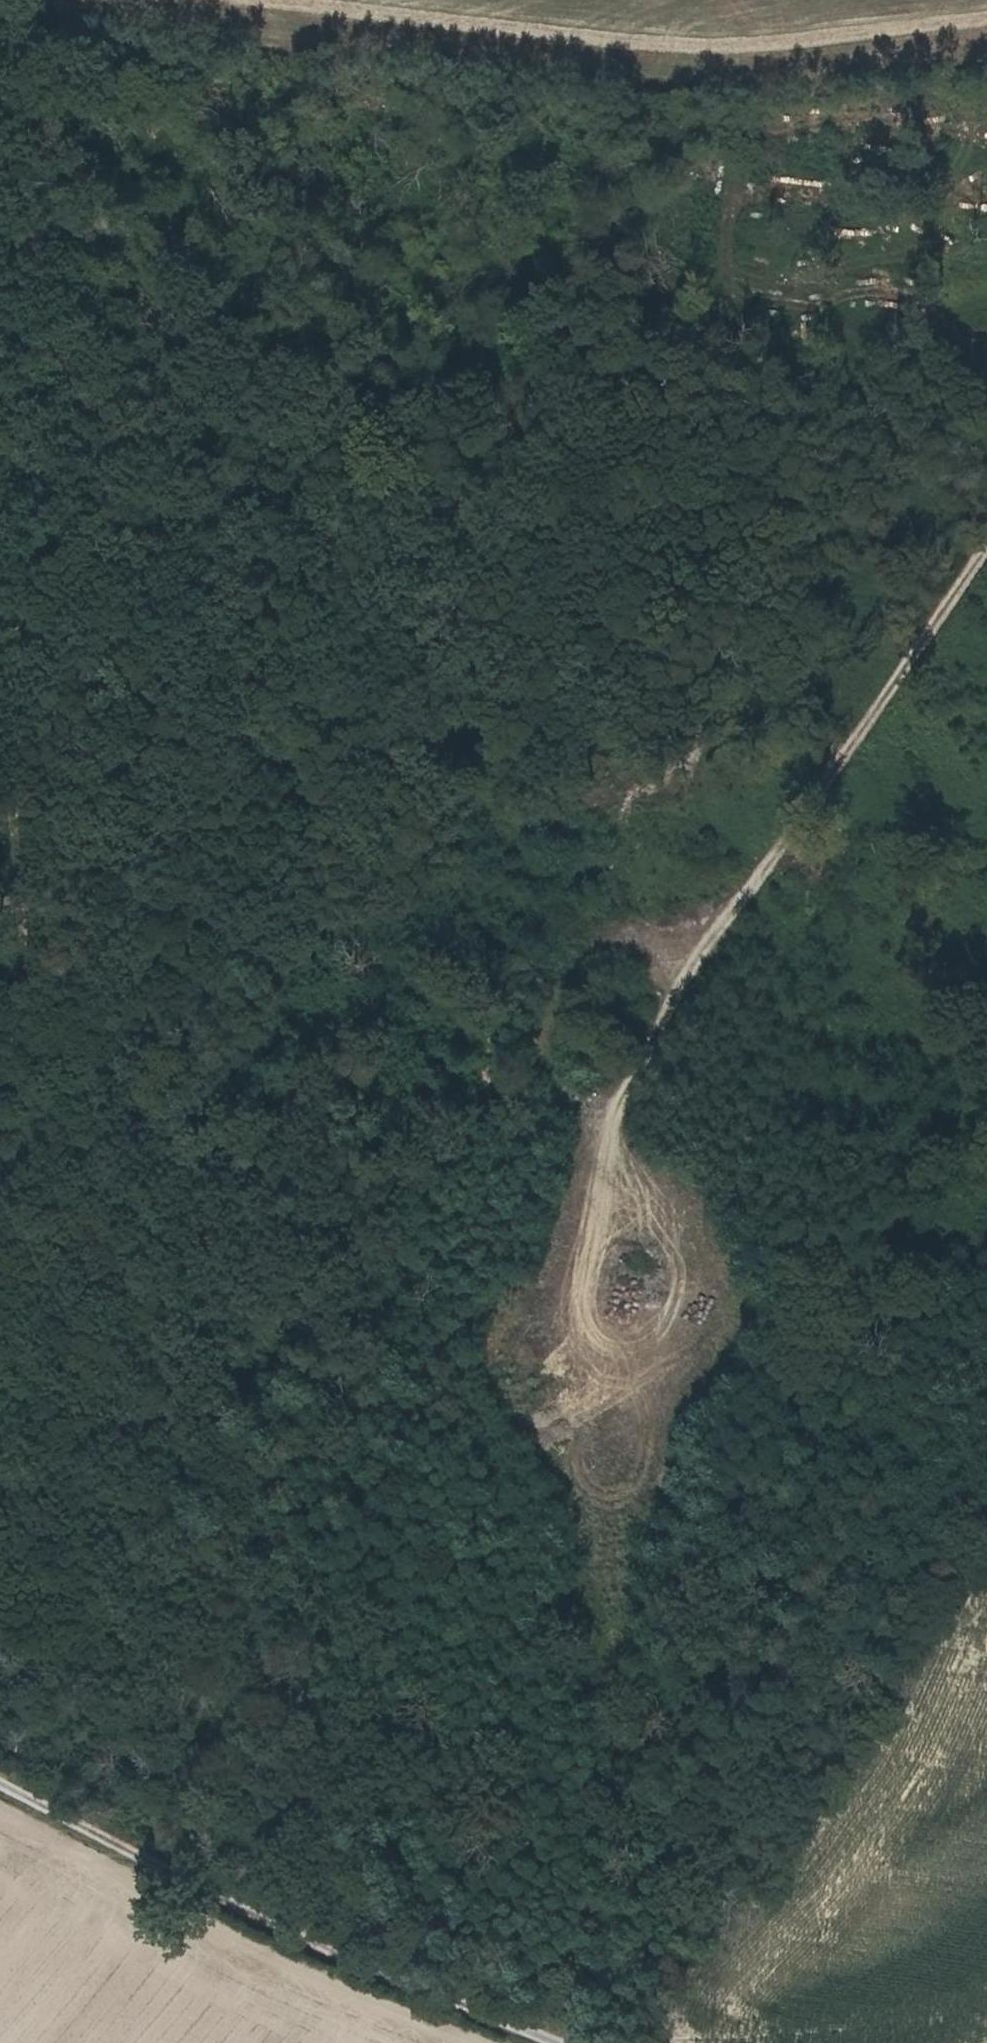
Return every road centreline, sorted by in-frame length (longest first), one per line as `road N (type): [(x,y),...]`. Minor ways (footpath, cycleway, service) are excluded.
road 1 (residential): [(559,2042),(0,1779)]

